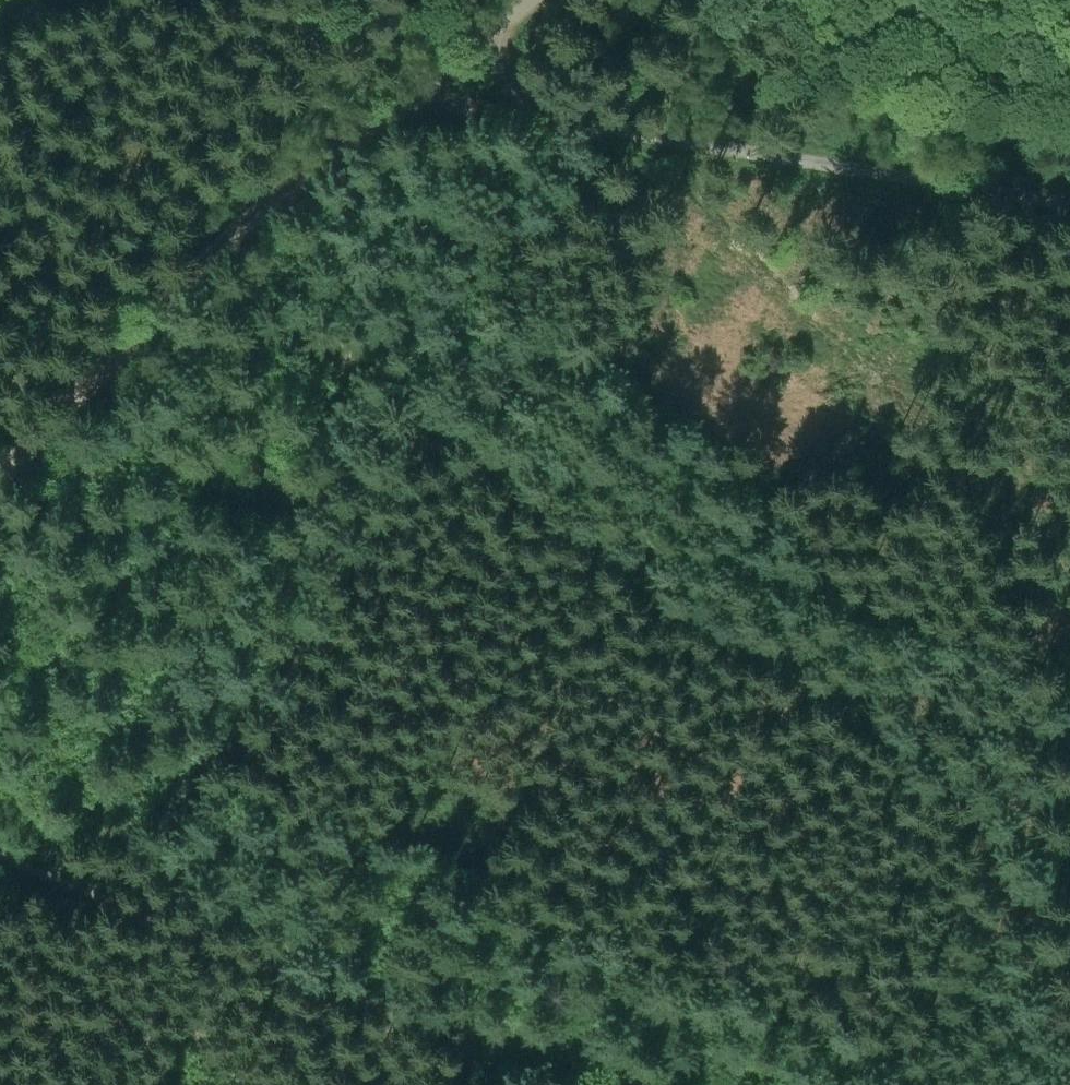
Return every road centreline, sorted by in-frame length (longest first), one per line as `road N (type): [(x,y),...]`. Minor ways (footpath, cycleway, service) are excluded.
road 1 (track): [(1069,208),(528,111),(387,114)]
road 2 (track): [(0,480),(285,192),(387,114)]

